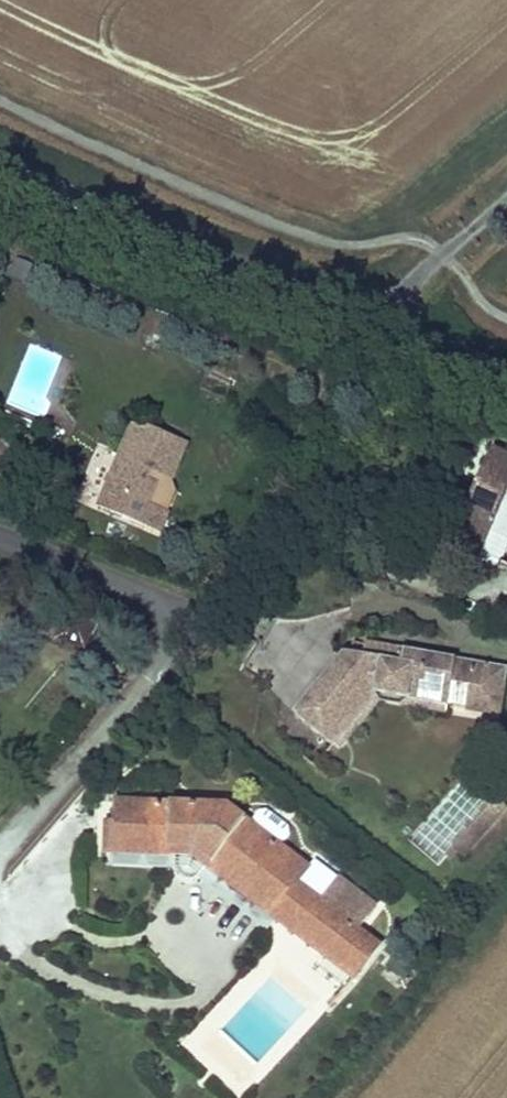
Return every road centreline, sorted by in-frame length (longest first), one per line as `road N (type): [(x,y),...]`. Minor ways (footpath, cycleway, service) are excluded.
road 1 (primary): [(506,376),(0,174)]

